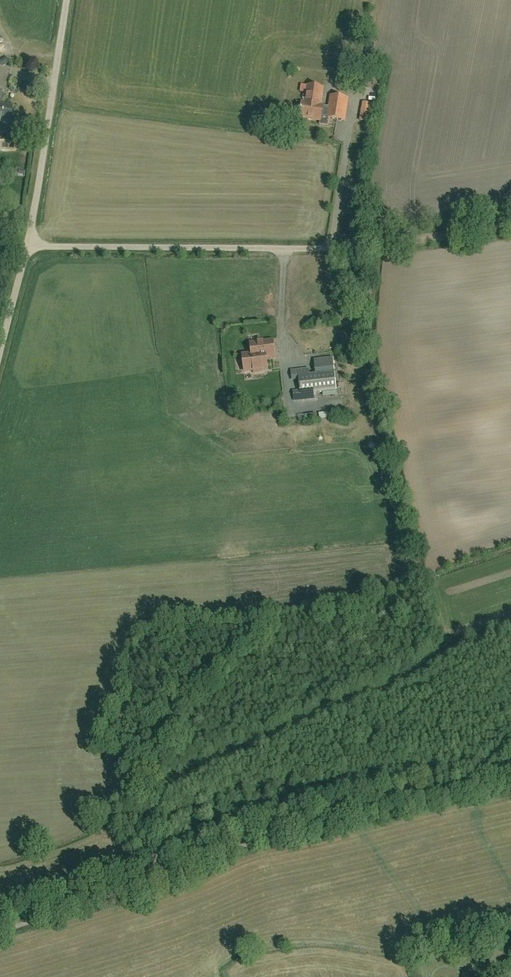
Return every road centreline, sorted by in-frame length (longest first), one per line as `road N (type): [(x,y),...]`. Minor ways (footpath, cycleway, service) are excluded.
road 1 (track): [(510,774),(218,843),(148,879),(0,930)]
road 2 (unclassified): [(28,246),(334,247),(354,116)]
road 3 (unclassified): [(28,246),(65,0)]
road 4 (track): [(510,224),(334,247)]

